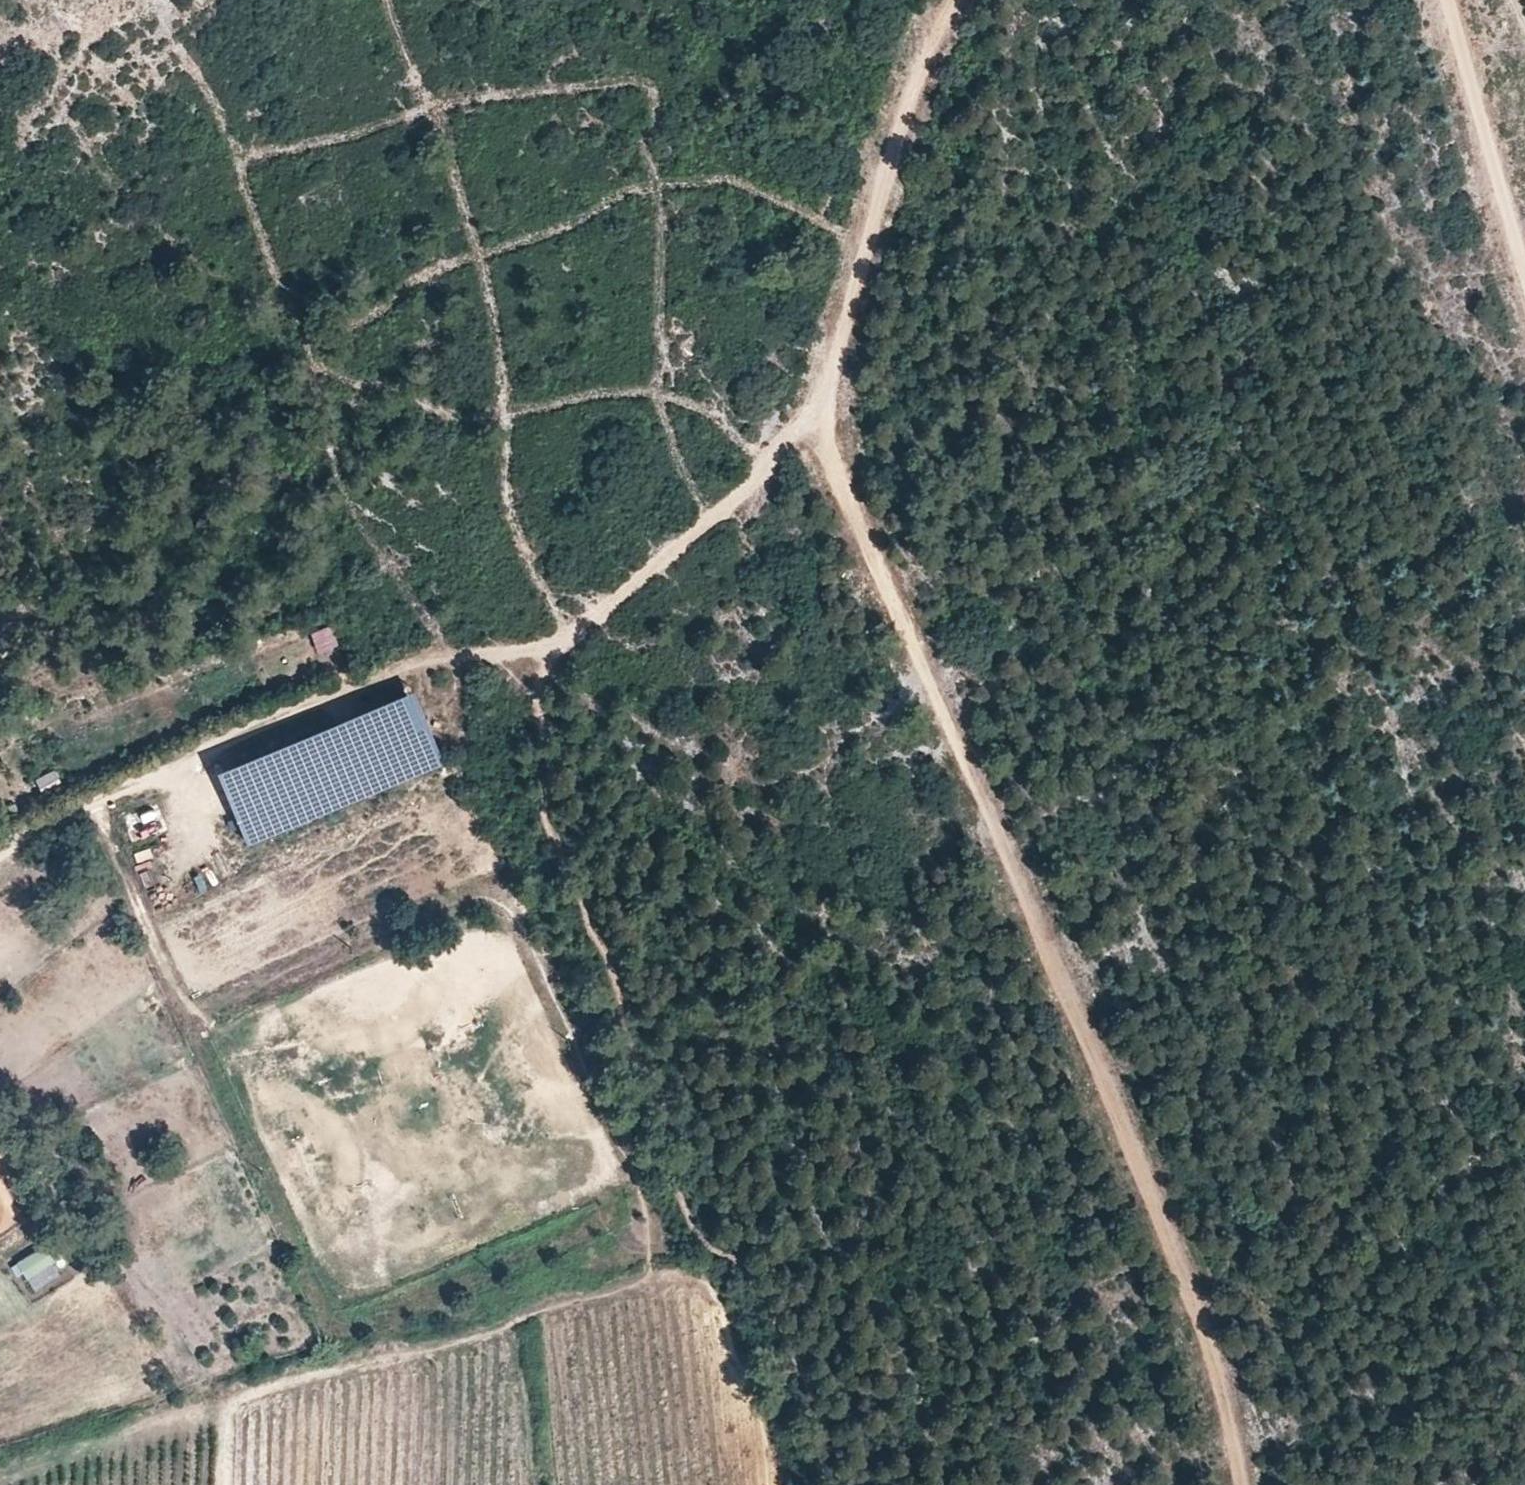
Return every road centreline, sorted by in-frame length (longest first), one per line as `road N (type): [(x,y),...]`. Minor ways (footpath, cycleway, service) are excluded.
road 1 (track): [(827,406),(831,455),(1211,1359),(1232,1484)]
road 2 (track): [(558,646),(439,660),(347,690),(0,857)]
road 3 (track): [(951,0),(877,199),(827,406)]
road 4 (track): [(827,406),(689,542),(558,646)]
road 5 (track): [(1524,266),(1447,0)]

